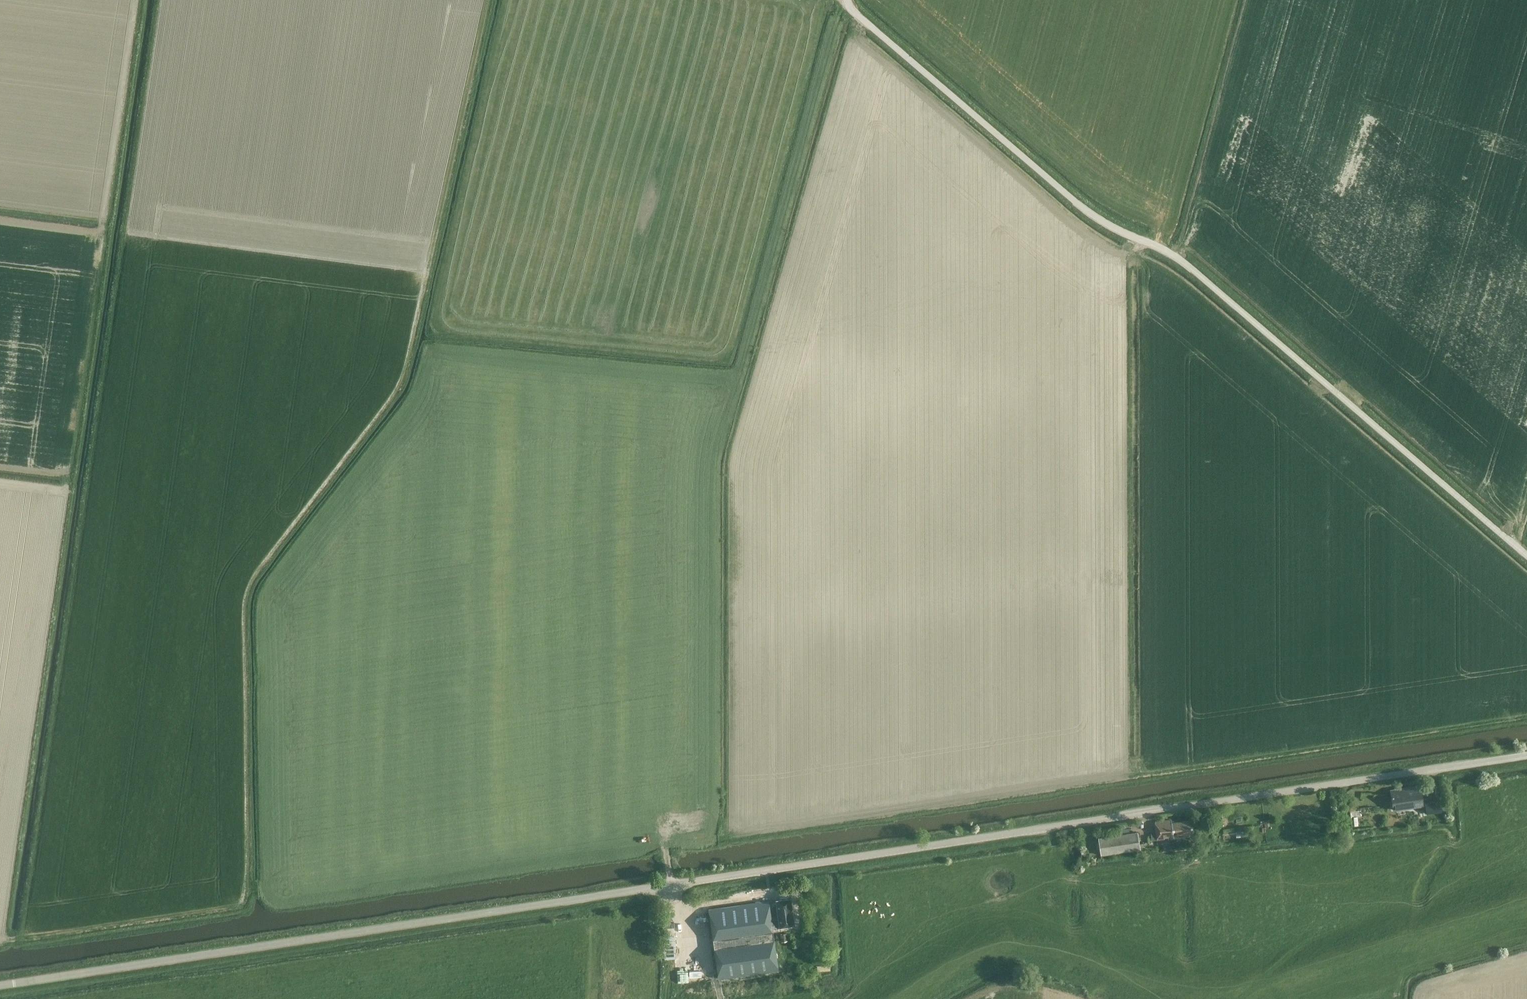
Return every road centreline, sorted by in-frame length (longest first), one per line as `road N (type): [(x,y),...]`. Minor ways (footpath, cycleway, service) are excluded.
road 1 (unclassified): [(13,983),(1526,756)]
road 2 (unclassified): [(1526,555),(1185,265),(1063,194),(846,0)]

